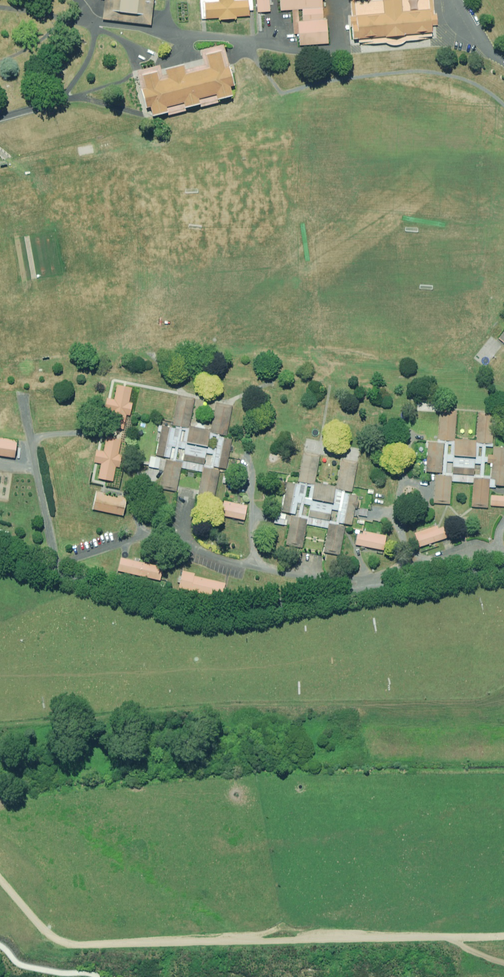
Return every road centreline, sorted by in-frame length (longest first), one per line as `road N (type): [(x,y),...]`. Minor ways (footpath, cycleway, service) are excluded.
road 1 (track): [(503,934),(75,945),(46,936),(0,879)]

